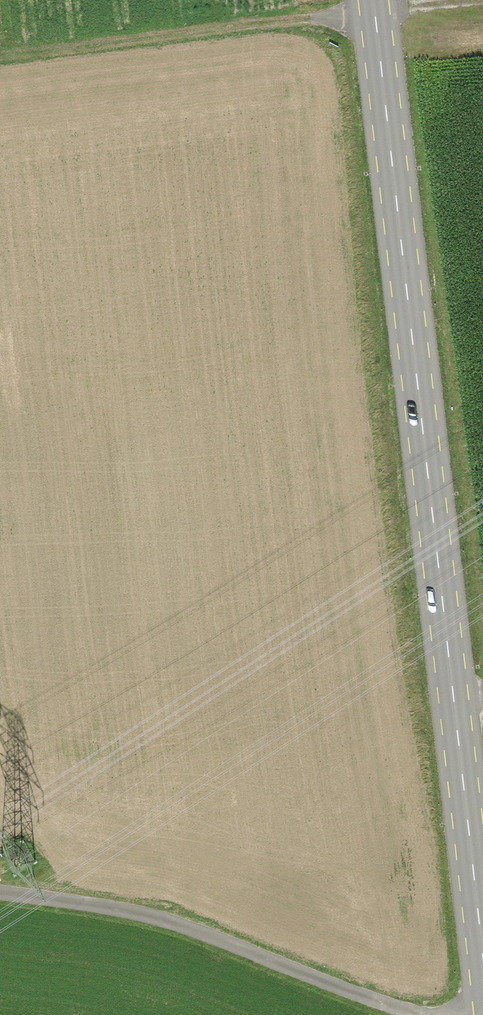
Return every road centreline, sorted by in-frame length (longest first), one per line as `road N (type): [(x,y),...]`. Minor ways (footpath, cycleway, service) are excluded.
road 1 (secondary): [(373,0),(482,992)]
road 2 (track): [(482,7),(0,61)]
road 3 (track): [(0,895),(171,921),(312,980),(425,1014)]

